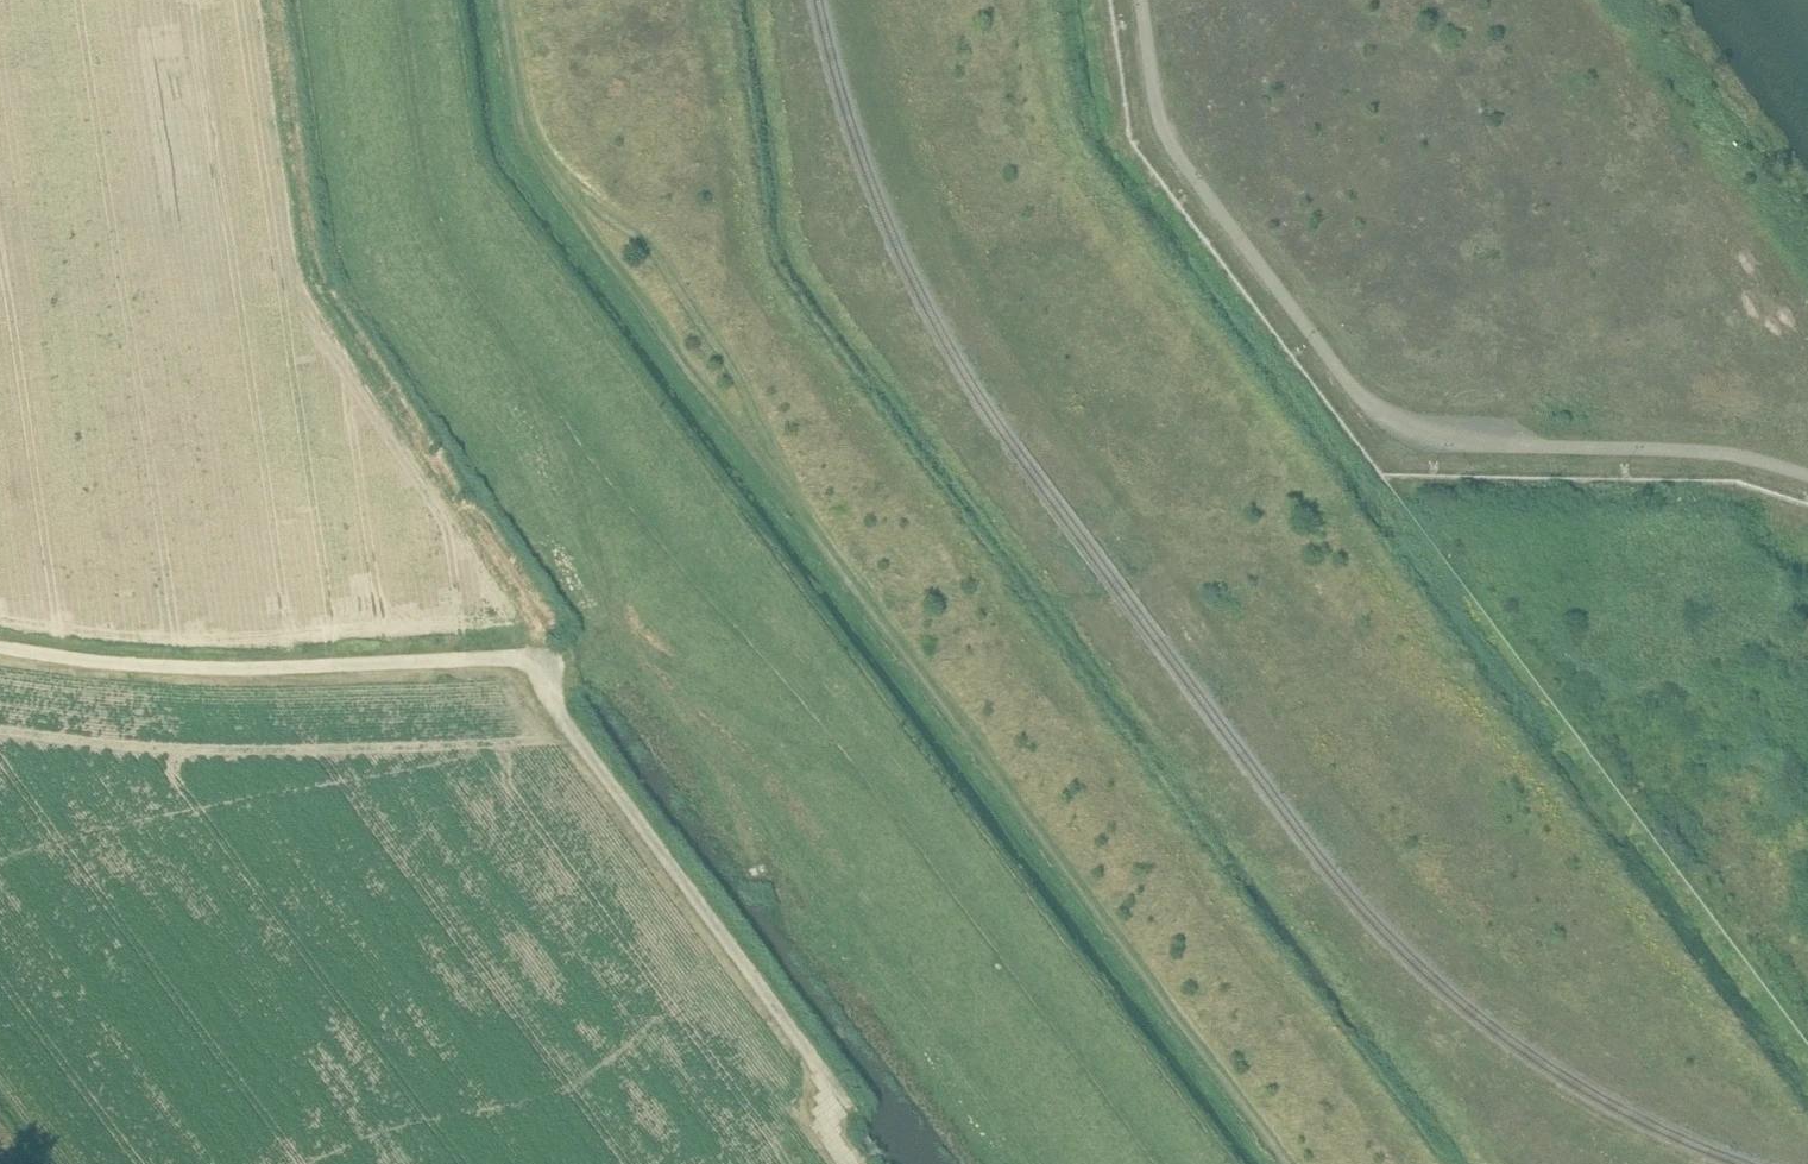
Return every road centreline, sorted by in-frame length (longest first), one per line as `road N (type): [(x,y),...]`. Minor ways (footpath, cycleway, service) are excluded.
road 1 (track): [(537,664),(619,616),(507,329),(431,225),(398,0)]

